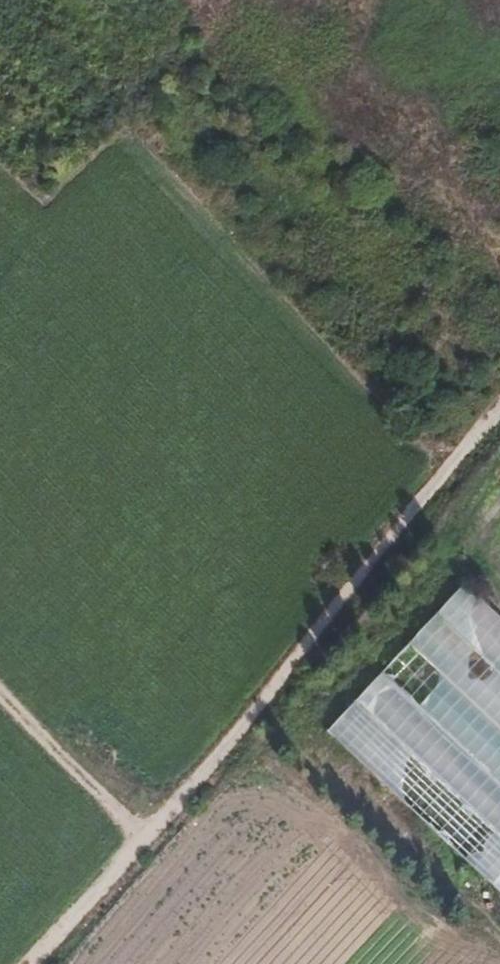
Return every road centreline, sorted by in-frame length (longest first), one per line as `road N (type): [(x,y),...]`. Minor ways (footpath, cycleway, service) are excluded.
road 1 (track): [(0,706),(131,843)]

